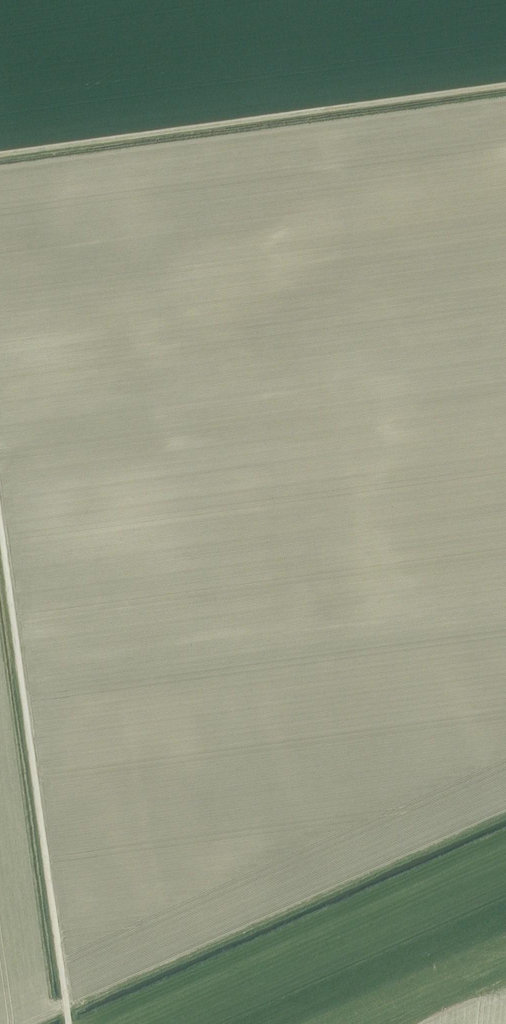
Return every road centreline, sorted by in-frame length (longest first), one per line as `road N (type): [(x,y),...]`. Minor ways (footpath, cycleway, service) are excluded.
road 1 (track): [(63,1023),(0,544)]

